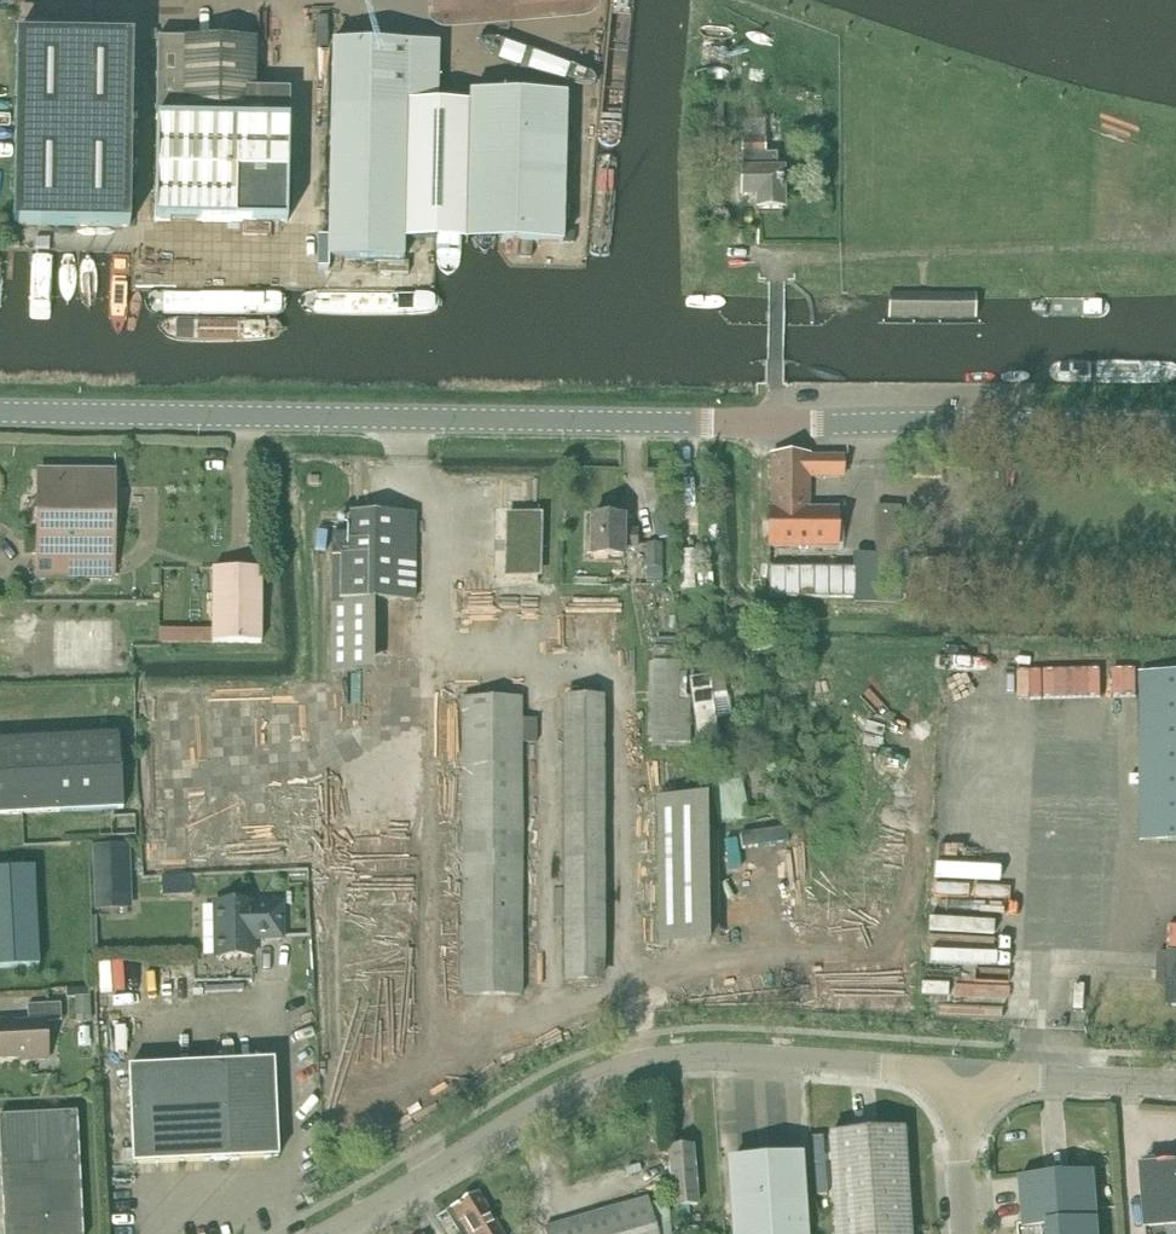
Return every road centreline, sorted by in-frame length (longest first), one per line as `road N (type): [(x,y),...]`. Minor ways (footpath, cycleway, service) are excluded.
road 1 (tertiary): [(1175,425),(0,411)]
road 2 (unclassified): [(329,1233),(550,1102),(656,1060),(724,1055),(897,1067),(964,1094)]
road 3 (track): [(777,259),(1175,244)]
road 4 (unclassified): [(964,1094),(1031,1077),(1175,1082)]
road 5 (unclassified): [(964,1233),(964,1094)]

